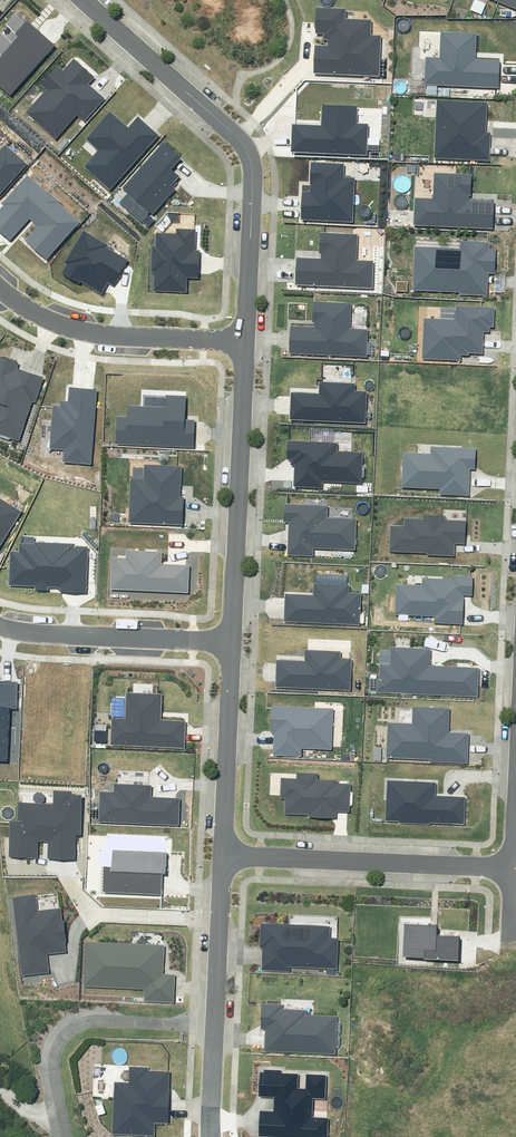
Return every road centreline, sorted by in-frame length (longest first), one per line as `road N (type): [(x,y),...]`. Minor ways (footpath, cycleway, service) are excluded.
road 1 (residential): [(76,0),(246,150),(253,192),(248,337)]
road 2 (residential): [(248,337),(237,644)]
road 3 (residential): [(229,859),(510,871)]
road 4 (residential): [(229,859),(217,1136)]
road 5 (residential): [(237,644),(229,859)]
road 6 (residential): [(185,335),(107,331),(18,302),(0,287)]
road 7 (residential): [(184,640),(66,634),(0,619)]

